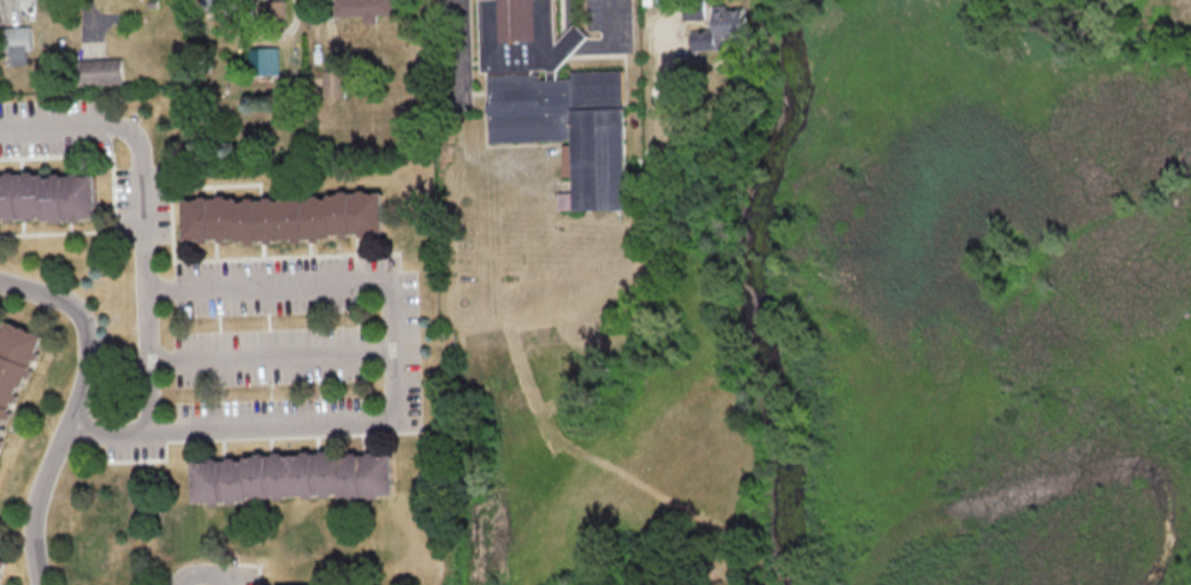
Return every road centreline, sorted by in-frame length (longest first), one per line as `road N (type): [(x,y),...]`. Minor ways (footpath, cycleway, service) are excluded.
road 1 (residential): [(40,584),(32,541),(87,366),(87,334),(75,314),(0,285)]

